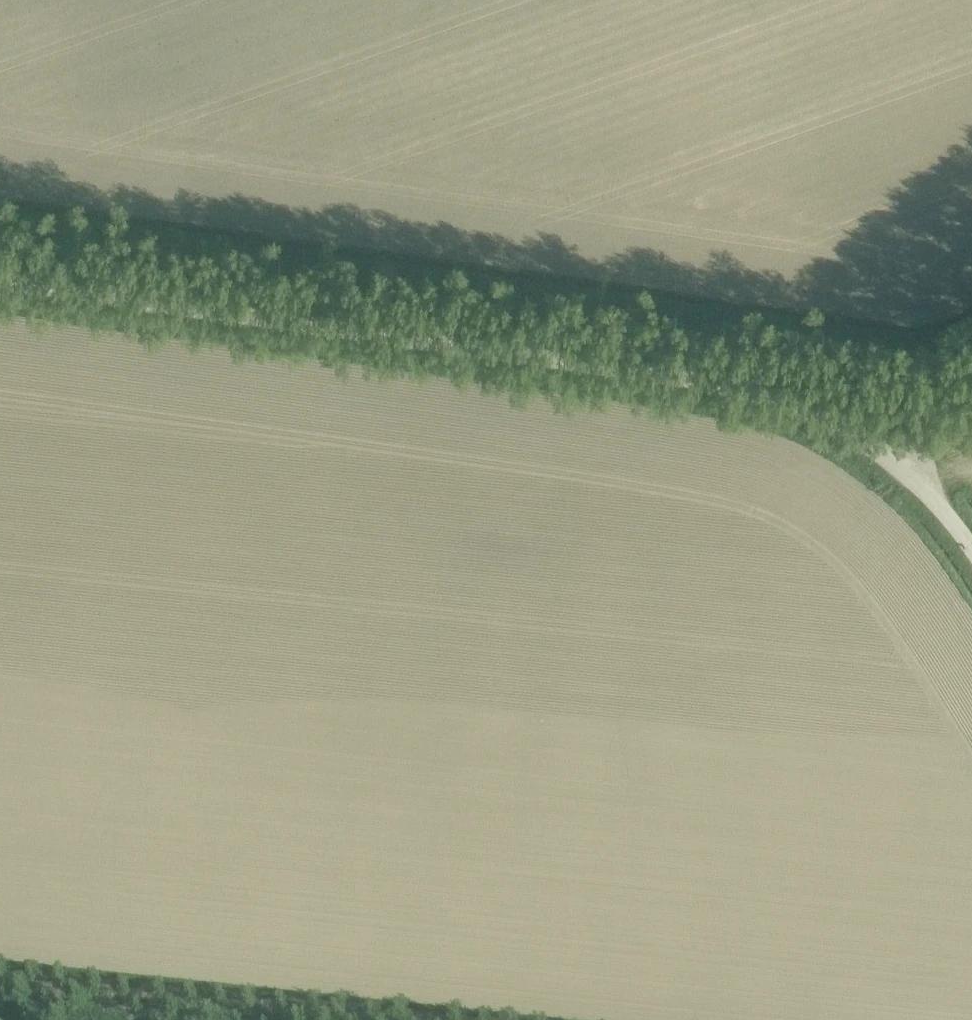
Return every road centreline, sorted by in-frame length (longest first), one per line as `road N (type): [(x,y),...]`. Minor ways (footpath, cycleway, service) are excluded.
road 1 (unclassified): [(971,549),(885,459),(839,429),(735,390),(0,282)]

